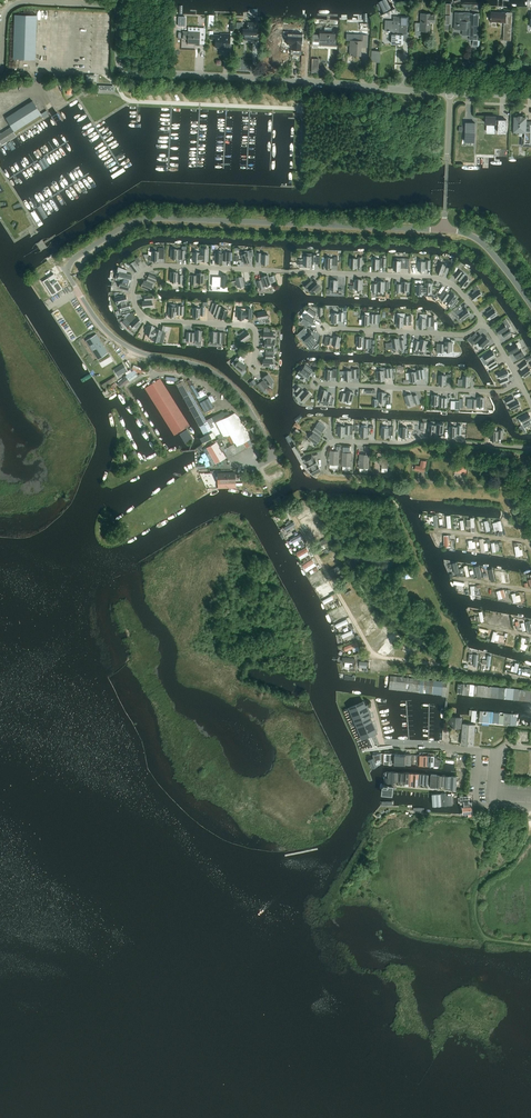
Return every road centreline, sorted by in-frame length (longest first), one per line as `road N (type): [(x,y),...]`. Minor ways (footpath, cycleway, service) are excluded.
road 1 (unclassified): [(245,457),(258,466),(273,449),(238,393),(199,366),(146,355),(115,338),(70,279),(71,261),(147,219),(444,229)]
road 2 (residential): [(254,367),(249,325),(141,316),(133,302),(142,270),(427,277),(449,282),(482,322)]
road 3 (unclassified): [(399,90),(129,74),(117,60),(119,7)]
road 4 (residential): [(353,478),(326,473),(325,445),(423,438),(530,447)]
road 5 (residential): [(520,383),(492,391),(316,383)]
road 6 (unclassified): [(0,65),(3,16),(16,4),(119,7)]
road 7 (residential): [(323,327),(467,334),(482,322)]
road 8 (track): [(507,487),(353,478)]
road 9 (residential): [(399,90),(412,69),(428,62),(530,67)]
road 10 (unclassified): [(530,97),(399,90)]
road 11 (unclassified): [(530,308),(483,245),(444,229)]

